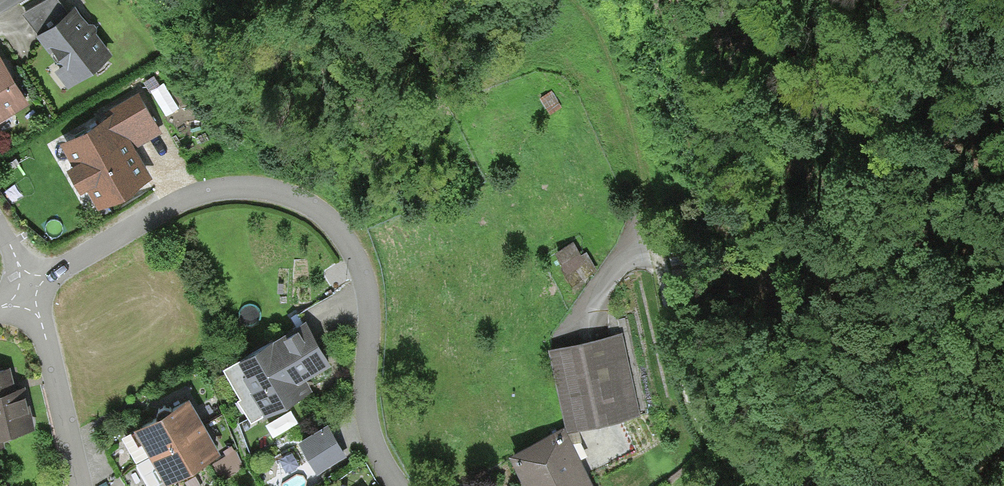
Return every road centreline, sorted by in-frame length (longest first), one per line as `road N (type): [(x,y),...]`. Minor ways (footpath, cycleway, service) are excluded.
road 1 (residential): [(25,285),(167,207),(209,193),(284,197),(318,215),(341,238),(362,281),(370,322),(365,426),(377,464),(396,485)]
road 2 (track): [(765,485),(714,444),(680,373),(620,74),(583,0)]
road 3 (residential): [(80,485),(25,285)]

